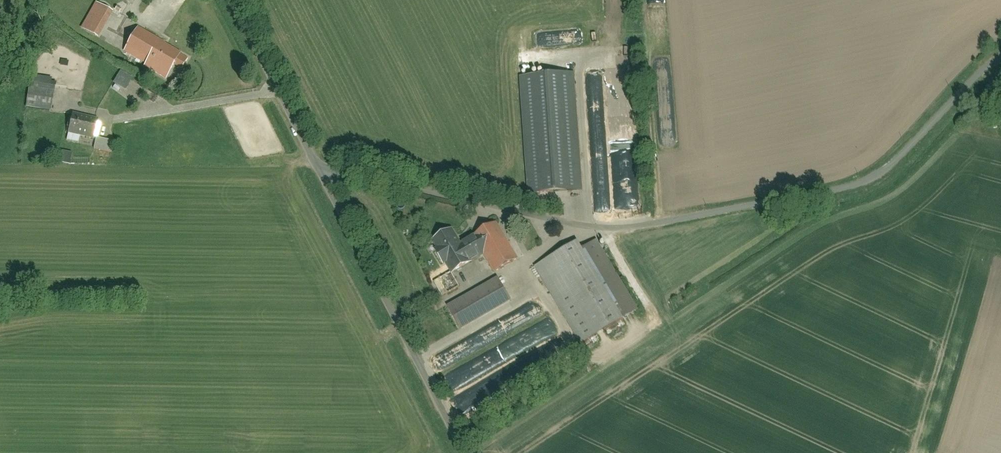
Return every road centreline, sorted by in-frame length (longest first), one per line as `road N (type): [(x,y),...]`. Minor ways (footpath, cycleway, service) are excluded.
road 1 (residential): [(321,172),(589,231),(653,226),(873,182),(1000,58)]
road 2 (residential): [(321,172),(465,452)]
road 3 (residential): [(230,0),(321,172)]

